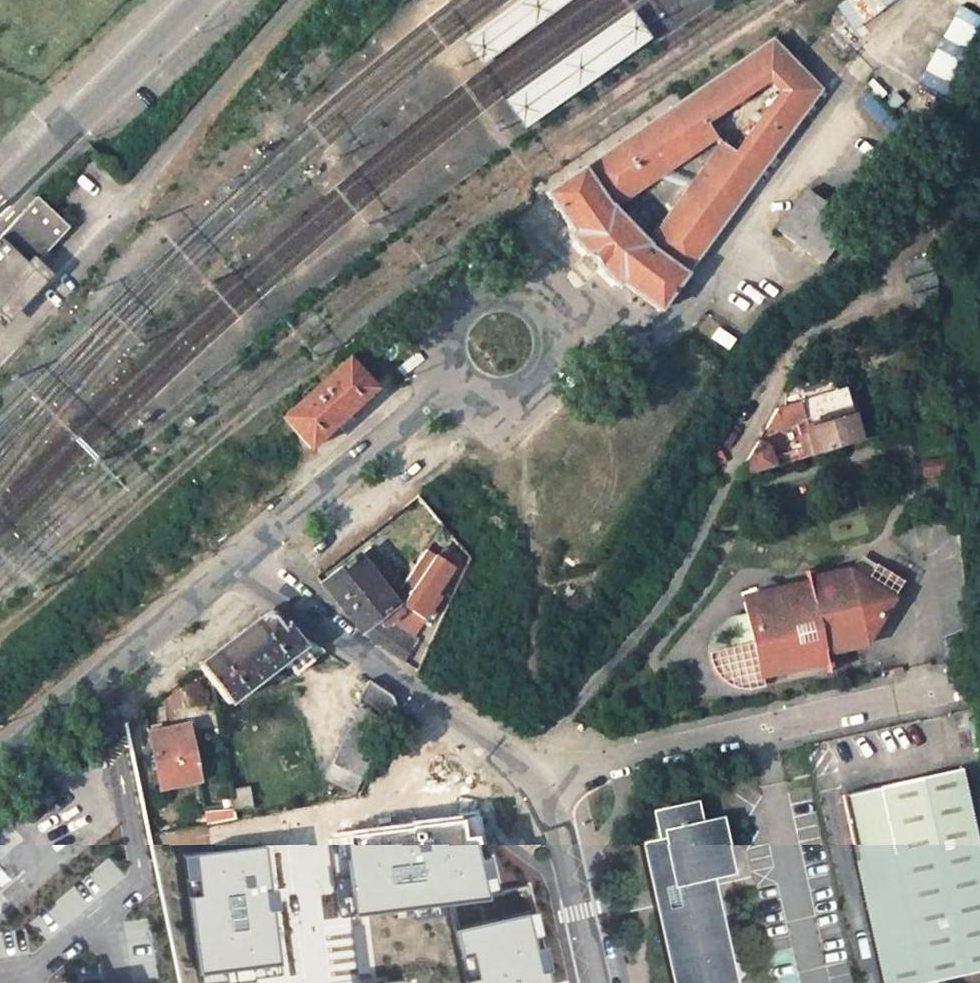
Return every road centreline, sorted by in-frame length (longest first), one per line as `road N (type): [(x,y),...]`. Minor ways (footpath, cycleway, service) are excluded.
road 1 (residential): [(547,783),(968,683)]
road 2 (residential): [(446,394),(491,418),(541,408),(572,368),(570,317),(536,280),(486,272),(443,299),(427,347)]
road 3 (residential): [(319,982),(301,827),(389,803),(443,705)]
road 4 (residential): [(0,768),(243,565)]
road 5 (unclassified): [(208,0),(0,201)]
road 6 (residential): [(243,565),(446,394)]
road 7 (residential): [(443,705),(243,565)]
road 8 (residential): [(595,982),(547,783)]
road 9 (residential): [(547,783),(443,705)]

